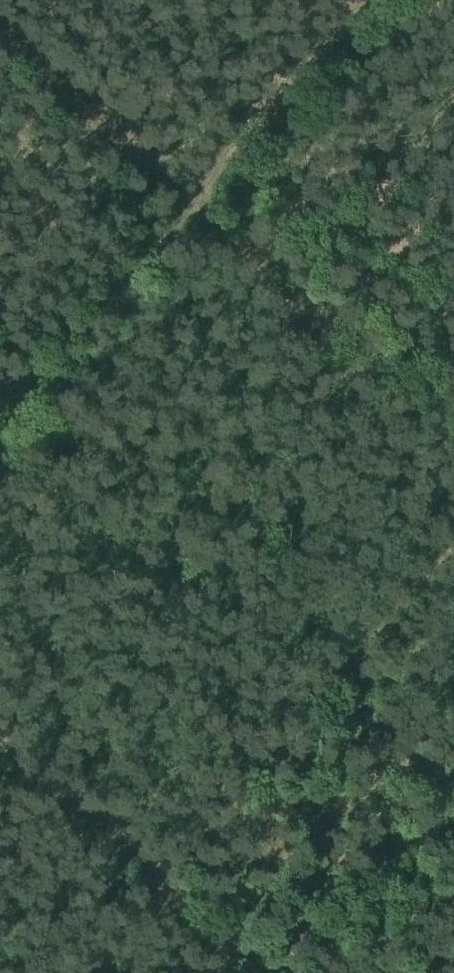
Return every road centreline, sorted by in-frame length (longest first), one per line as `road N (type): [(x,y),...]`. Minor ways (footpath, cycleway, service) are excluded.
road 1 (track): [(453,533),(99,972)]
road 2 (track): [(0,742),(275,972)]
road 3 (track): [(190,214),(0,425)]
road 4 (track): [(371,0),(190,214)]
road 5 (track): [(190,214),(0,48)]

